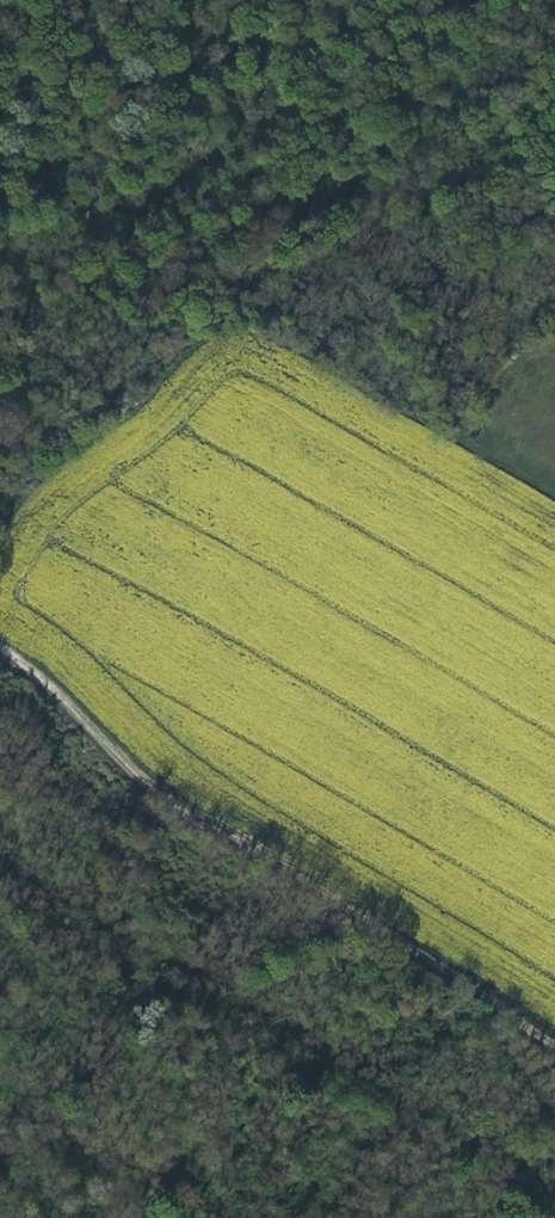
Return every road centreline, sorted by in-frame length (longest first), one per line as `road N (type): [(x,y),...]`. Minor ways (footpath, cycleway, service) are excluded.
road 1 (track): [(0,644),(110,737),(554,1044)]

